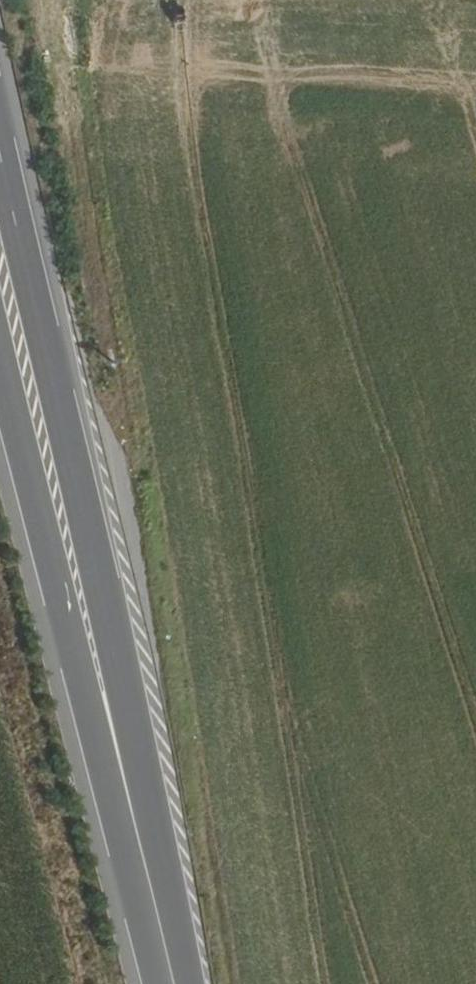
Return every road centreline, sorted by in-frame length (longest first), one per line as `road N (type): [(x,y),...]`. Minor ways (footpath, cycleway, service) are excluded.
road 1 (primary): [(173,982),(138,759),(0,158)]
road 2 (primary): [(0,357),(92,718),(173,982)]

